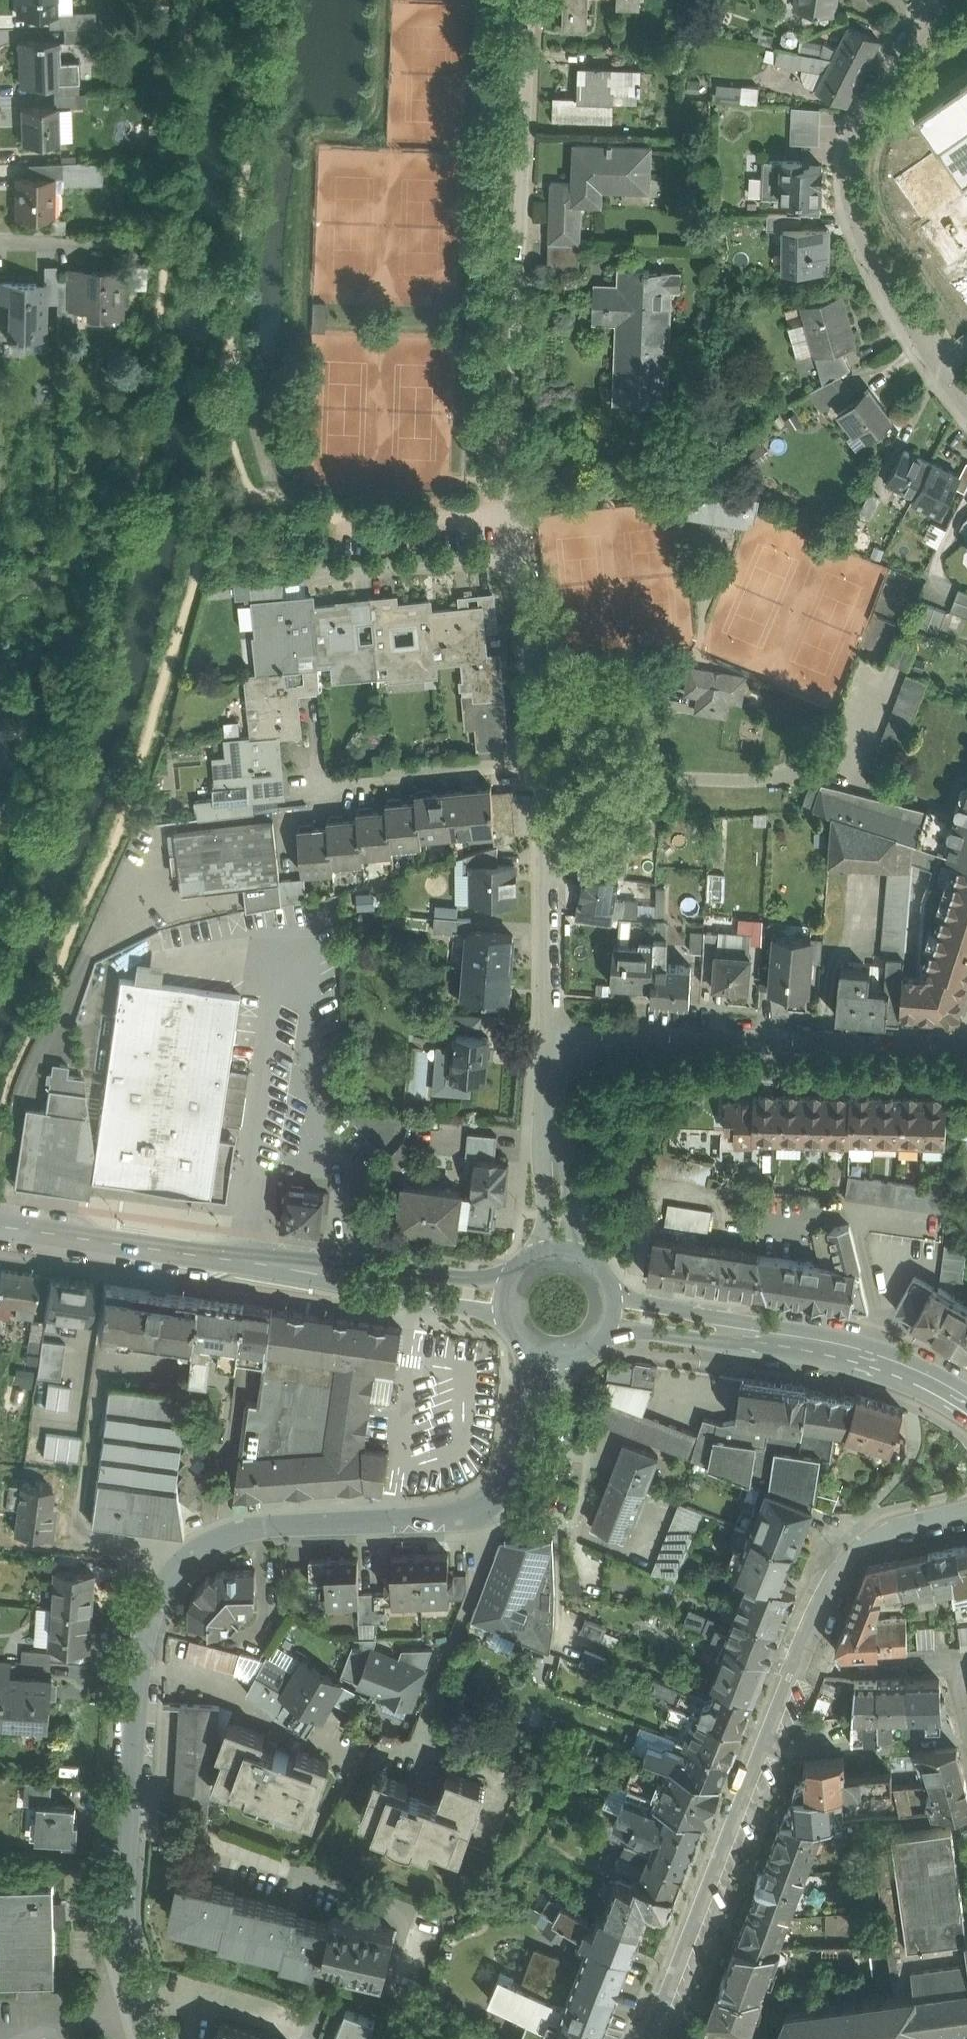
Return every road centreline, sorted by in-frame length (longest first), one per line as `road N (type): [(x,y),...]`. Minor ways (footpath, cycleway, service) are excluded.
road 1 (residential): [(524,1452),(501,1492),(470,1512),(257,1527),(192,1553),(165,1579),(144,1621),(119,1916),(152,2038)]
road 2 (residential): [(966,1510),(852,1550),(796,1652),(660,2038)]
road 3 (residential): [(519,557),(534,0)]
road 4 (residential): [(936,0),(897,45),(866,104),(853,186),(874,257),(966,399)]
road 5 (residential): [(966,1039),(550,1040)]
road 6 (primary): [(0,1226),(358,1279)]
road 7 (residential): [(550,1040),(546,882),(531,765)]
road 8 (primary): [(756,1335),(901,1369),(966,1398)]
road 9 (residential): [(519,557),(305,579)]
road 10 (residential): [(531,765),(519,557)]
road 11 (residential): [(531,765),(325,785)]
road 12 (primary): [(518,1278),(402,1273),(358,1279)]
road 13 (primary): [(358,1279),(512,1311)]
road 14 (primary): [(601,1324),(714,1340),(756,1335)]
road 15 (primary): [(756,1335),(718,1317),(606,1296)]
road 16 (residential): [(0,243),(132,247)]

